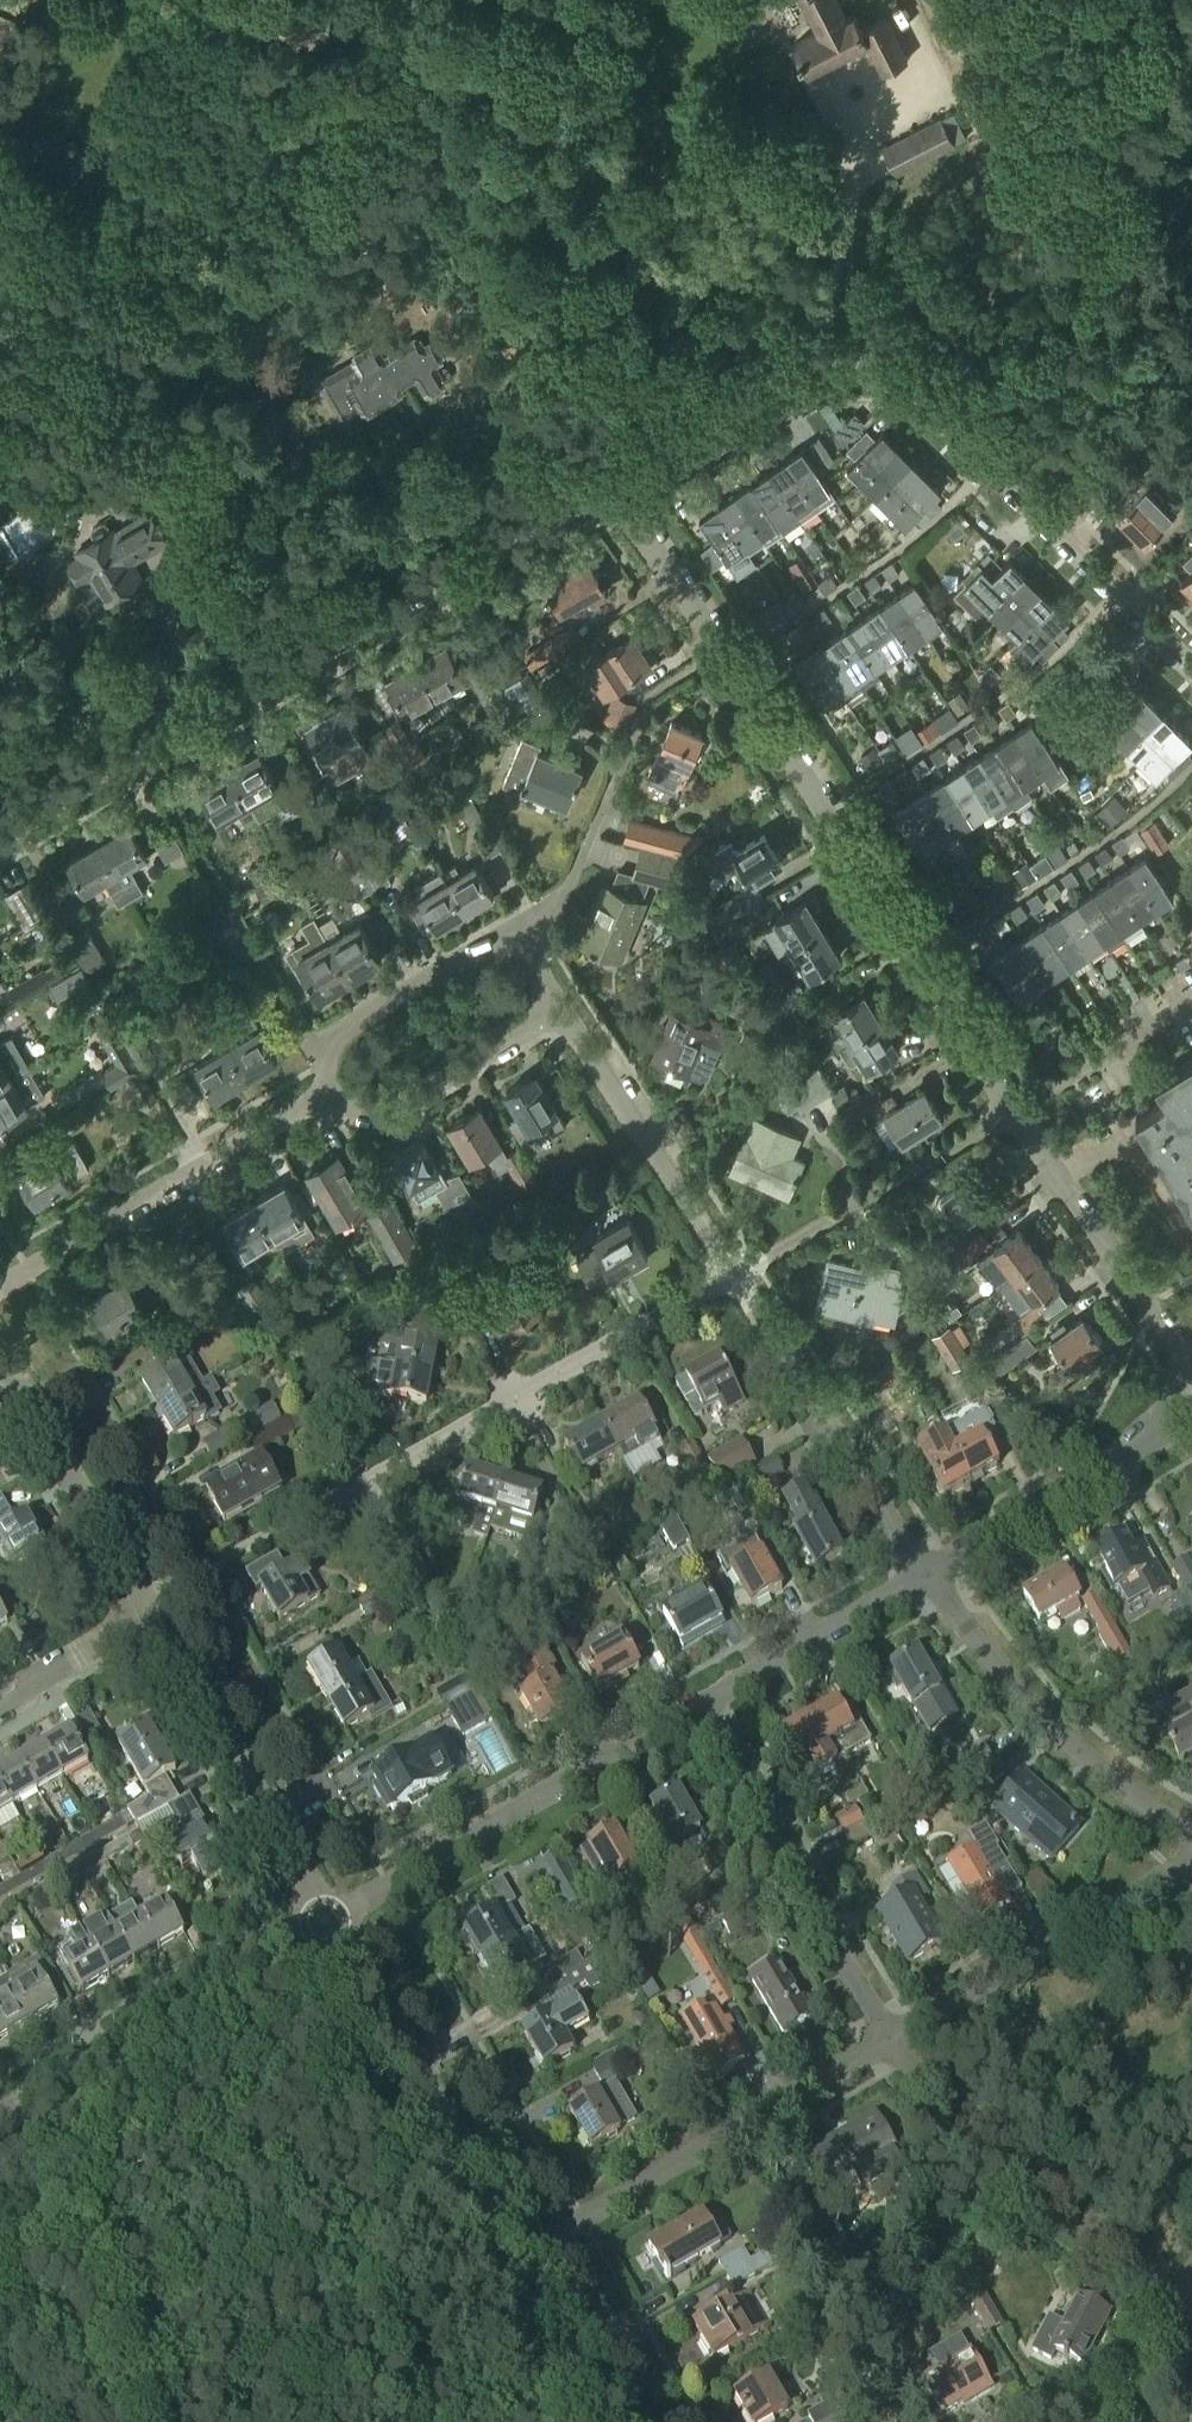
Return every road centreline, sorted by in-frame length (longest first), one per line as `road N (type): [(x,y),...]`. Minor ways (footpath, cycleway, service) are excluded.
road 1 (residential): [(1011,1108),(606,477)]
road 2 (residential): [(606,477),(812,357),(838,348),(862,352),(1191,668)]
road 3 (residential): [(0,832),(606,477)]
road 4 (residential): [(148,1613),(168,1594),(730,1272)]
road 5 (residential): [(523,2252),(889,2040)]
road 6 (residential): [(326,1917),(695,1711)]
road 7 (residential): [(1186,2289),(1088,2233),(1018,2178),(940,2107),(889,2040)]
road 8 (residential): [(0,1289),(337,1092)]
road 9 (residential): [(523,2252),(326,1917)]
road 10 (residential): [(889,2040),(695,1711)]
road 11 (residential): [(0,2113),(326,1917)]
road 12 (residential): [(1191,1833),(1064,1740),(926,1576)]
road 13 (residential): [(926,1576),(730,1272)]
road 14 (residential): [(326,1917),(148,1613)]
road 15 (residential): [(889,2040),(1191,1861)]
road 16 (residential): [(1191,1381),(1011,1108)]
road 17 (residential): [(730,1272),(1011,1108)]
road 18 (residential): [(730,1272),(562,1011)]
road 19 (residential): [(926,1576),(1191,1420)]
road 20 (residential): [(148,1613),(0,1363)]
road 21 (residential): [(695,1711),(926,1576)]
road 22 (residential): [(337,1092),(361,1110),(391,1110),(562,1011)]
road 23 (residential): [(533,966),(517,950),(488,947),(313,1048)]
road 24 (residential): [(1011,1108),(1191,1002)]
road 25 (residential): [(622,2421),(523,2252)]
road 26 (residential): [(0,1697),(148,1613)]
road 27 (residential): [(234,909),(313,1048)]
road 28 (residential): [(1117,2421),(1186,2289)]

